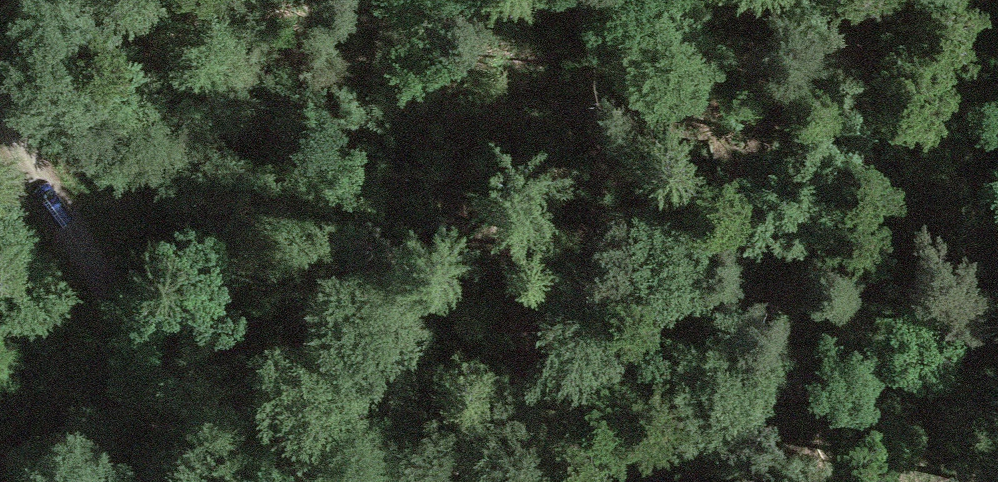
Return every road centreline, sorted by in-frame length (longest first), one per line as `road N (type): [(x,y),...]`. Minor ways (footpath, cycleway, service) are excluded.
road 1 (track): [(391,481),(997,328)]
road 2 (track): [(259,481),(0,91)]
road 3 (track): [(996,0),(991,147),(959,343)]

